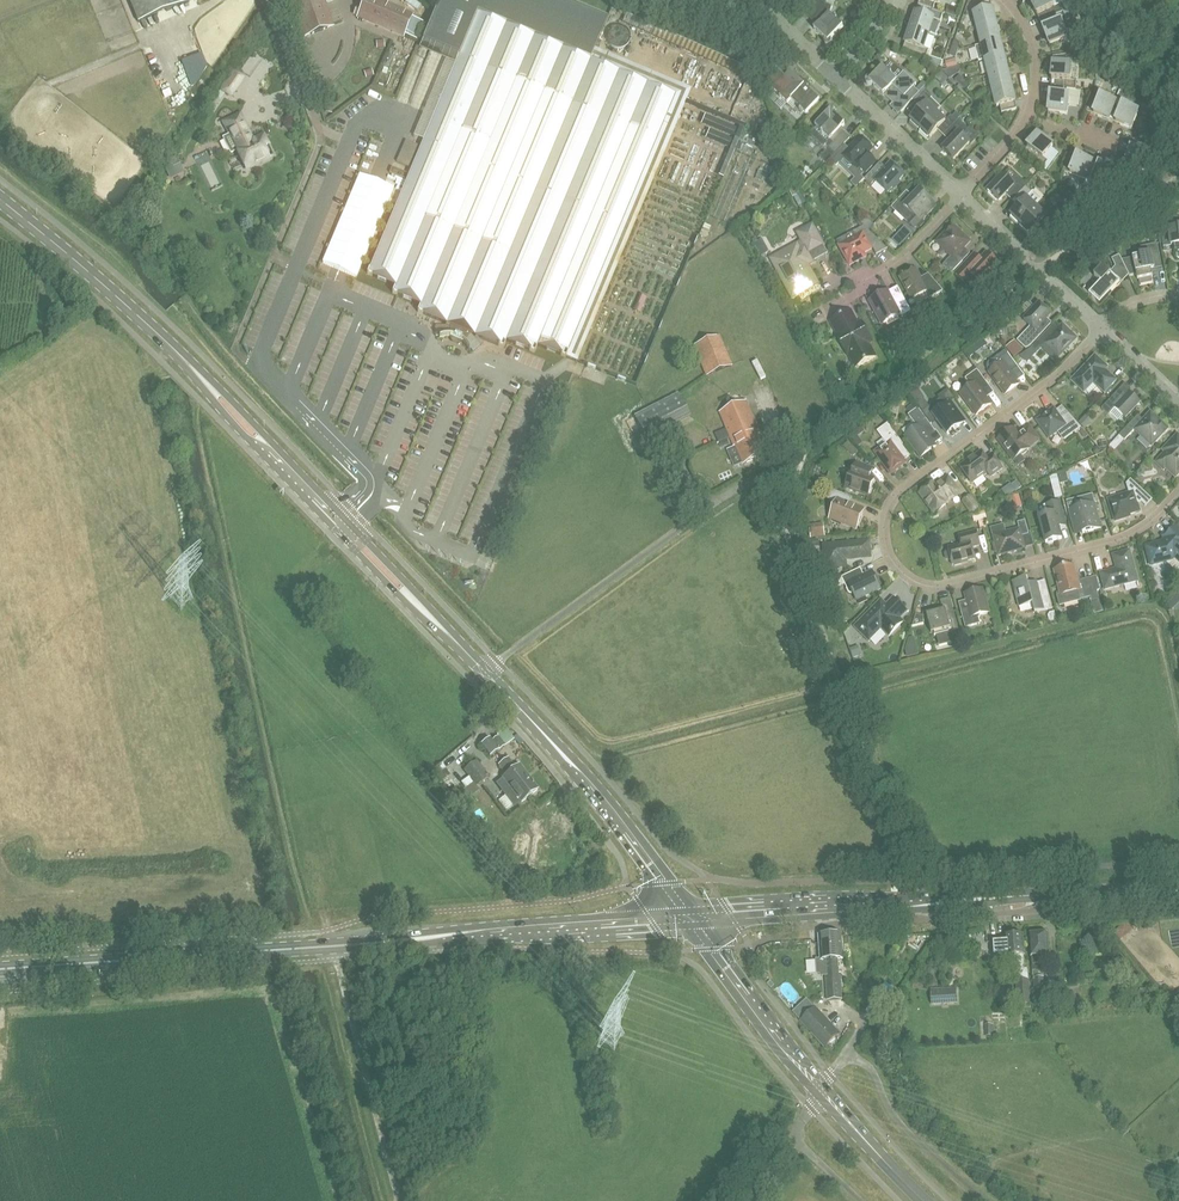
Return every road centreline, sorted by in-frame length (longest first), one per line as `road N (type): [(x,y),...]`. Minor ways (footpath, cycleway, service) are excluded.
road 1 (unclassified): [(0,1110),(678,1065),(695,1077),(786,1200)]
road 2 (secondary): [(486,673),(166,342),(0,199)]
road 3 (residential): [(1178,495),(1129,538),(951,586),(915,583),(889,555),(886,524),(896,498),(1061,376),(1104,333)]
road 4 (tertiary): [(96,962),(691,920)]
road 5 (secondary): [(691,920),(1178,888)]
road 6 (track): [(812,441),(786,526),(915,882)]
road 7 (track): [(812,441),(1038,269),(1178,175)]
road 8 (secondary): [(691,920),(577,770),(486,673)]
road 9 (residential): [(486,673),(705,506),(744,485)]
road 10 (track): [(396,1200),(337,982)]
road 11 (secondary): [(824,1094),(691,920)]
road 12 (unclassified): [(987,1200),(909,1132),(874,1071),(855,1060),(838,1070)]
road 13 (residential): [(1098,327),(961,195)]
road 14 (residential): [(961,195),(837,78)]
road 15 (unclassified): [(99,677),(140,650),(164,656),(170,676),(164,691),(146,697),(118,687)]
road 16 (secondary): [(924,1200),(824,1094)]
road 17 (residential): [(869,281),(912,254),(961,195)]
road 18 (unclassified): [(754,1200),(824,1094)]
road 19 (residential): [(1028,116),(1035,47),(1008,0)]

